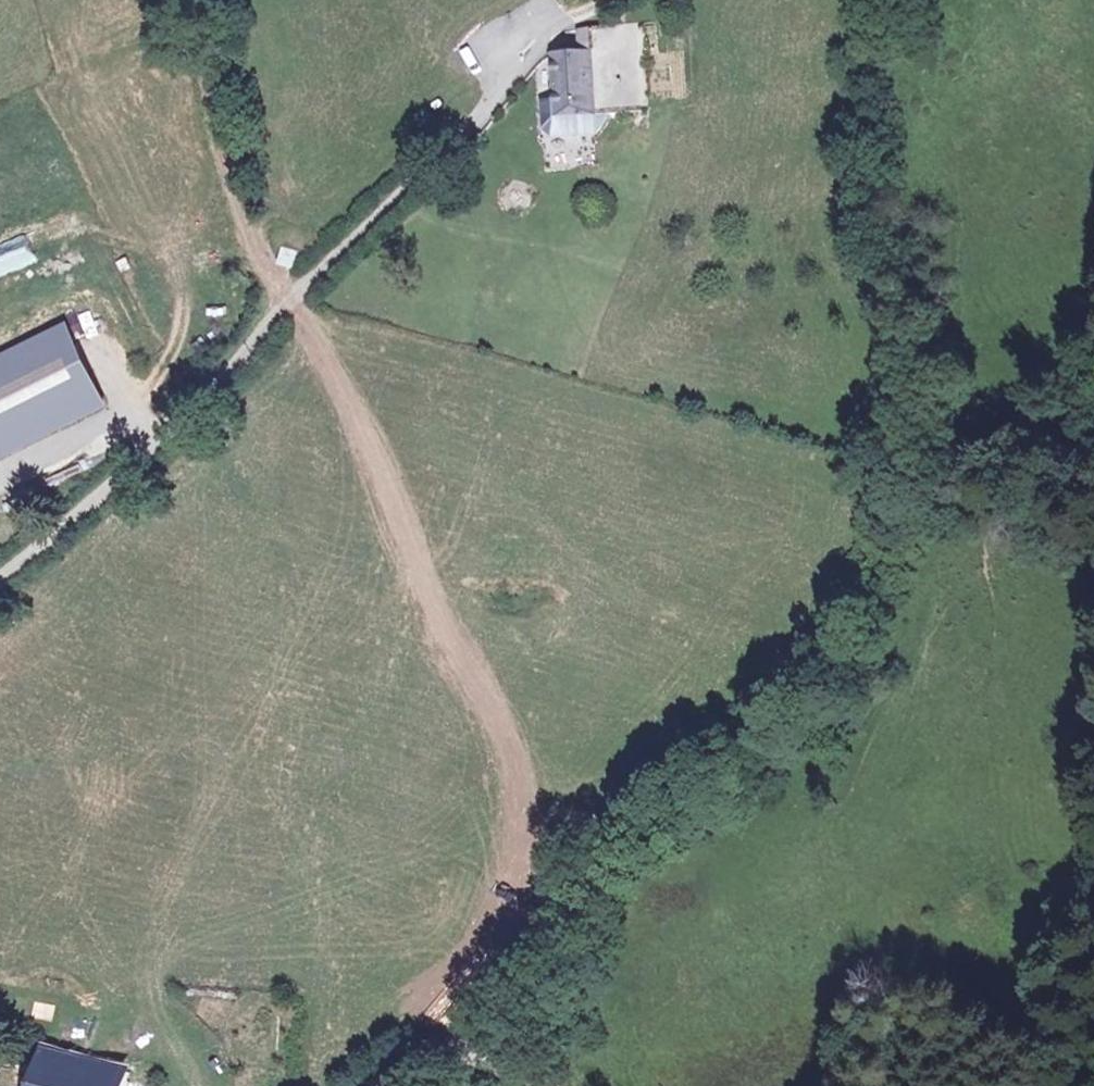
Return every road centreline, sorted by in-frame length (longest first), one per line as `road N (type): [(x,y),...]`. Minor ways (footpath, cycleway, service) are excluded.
road 1 (unclassified): [(0,578),(162,440),(280,305),(480,118),(568,15)]
road 2 (track): [(280,305),(247,236),(203,0)]

